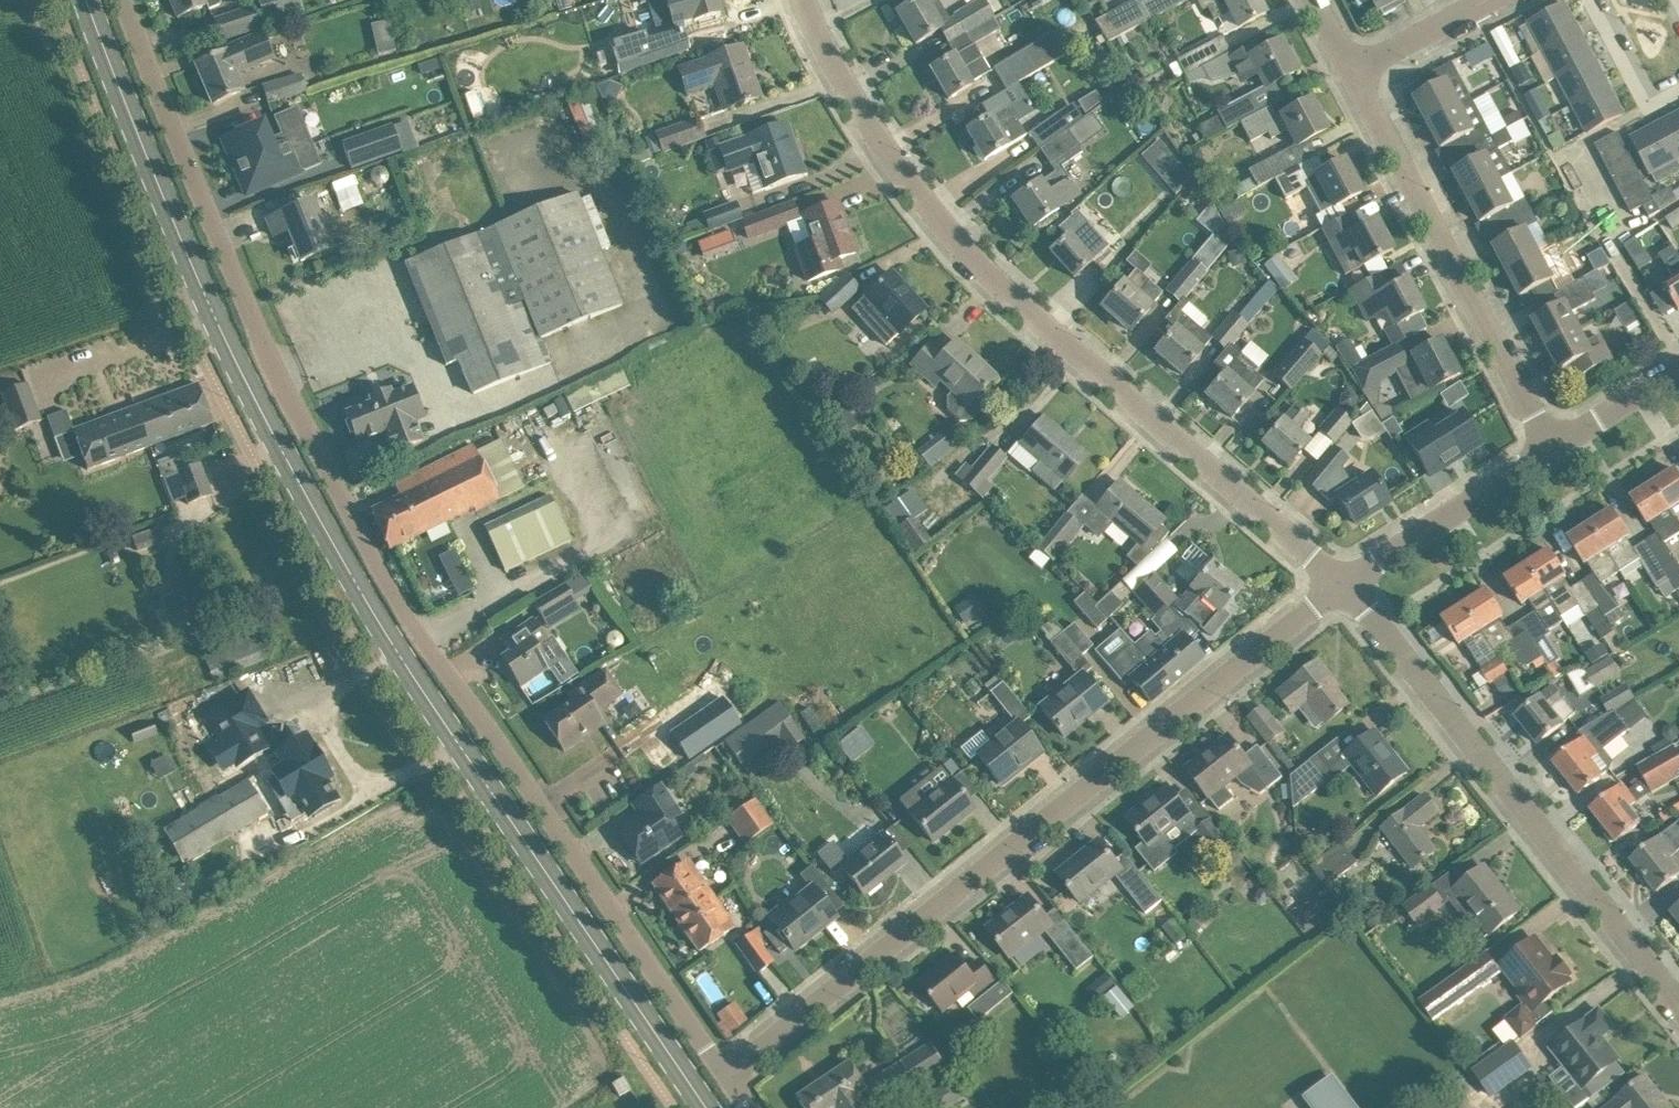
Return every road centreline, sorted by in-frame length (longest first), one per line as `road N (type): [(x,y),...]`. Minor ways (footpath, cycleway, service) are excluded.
road 1 (tertiary): [(706,1107),(389,647),(217,330),(87,0)]
road 2 (unclassified): [(124,0),(271,362),(406,614),(728,1077)]
road 3 (residential): [(1343,583),(967,249),(867,118),(805,0)]
road 4 (residential): [(1343,583),(728,1077)]
road 5 (residential): [(1678,1001),(1343,583)]
road 6 (residential): [(1554,449),(1351,71)]
road 7 (residential): [(1554,449),(1343,583)]
road 8 (residential): [(1351,71),(1483,0)]
road 9 (residential): [(1678,369),(1554,449)]

